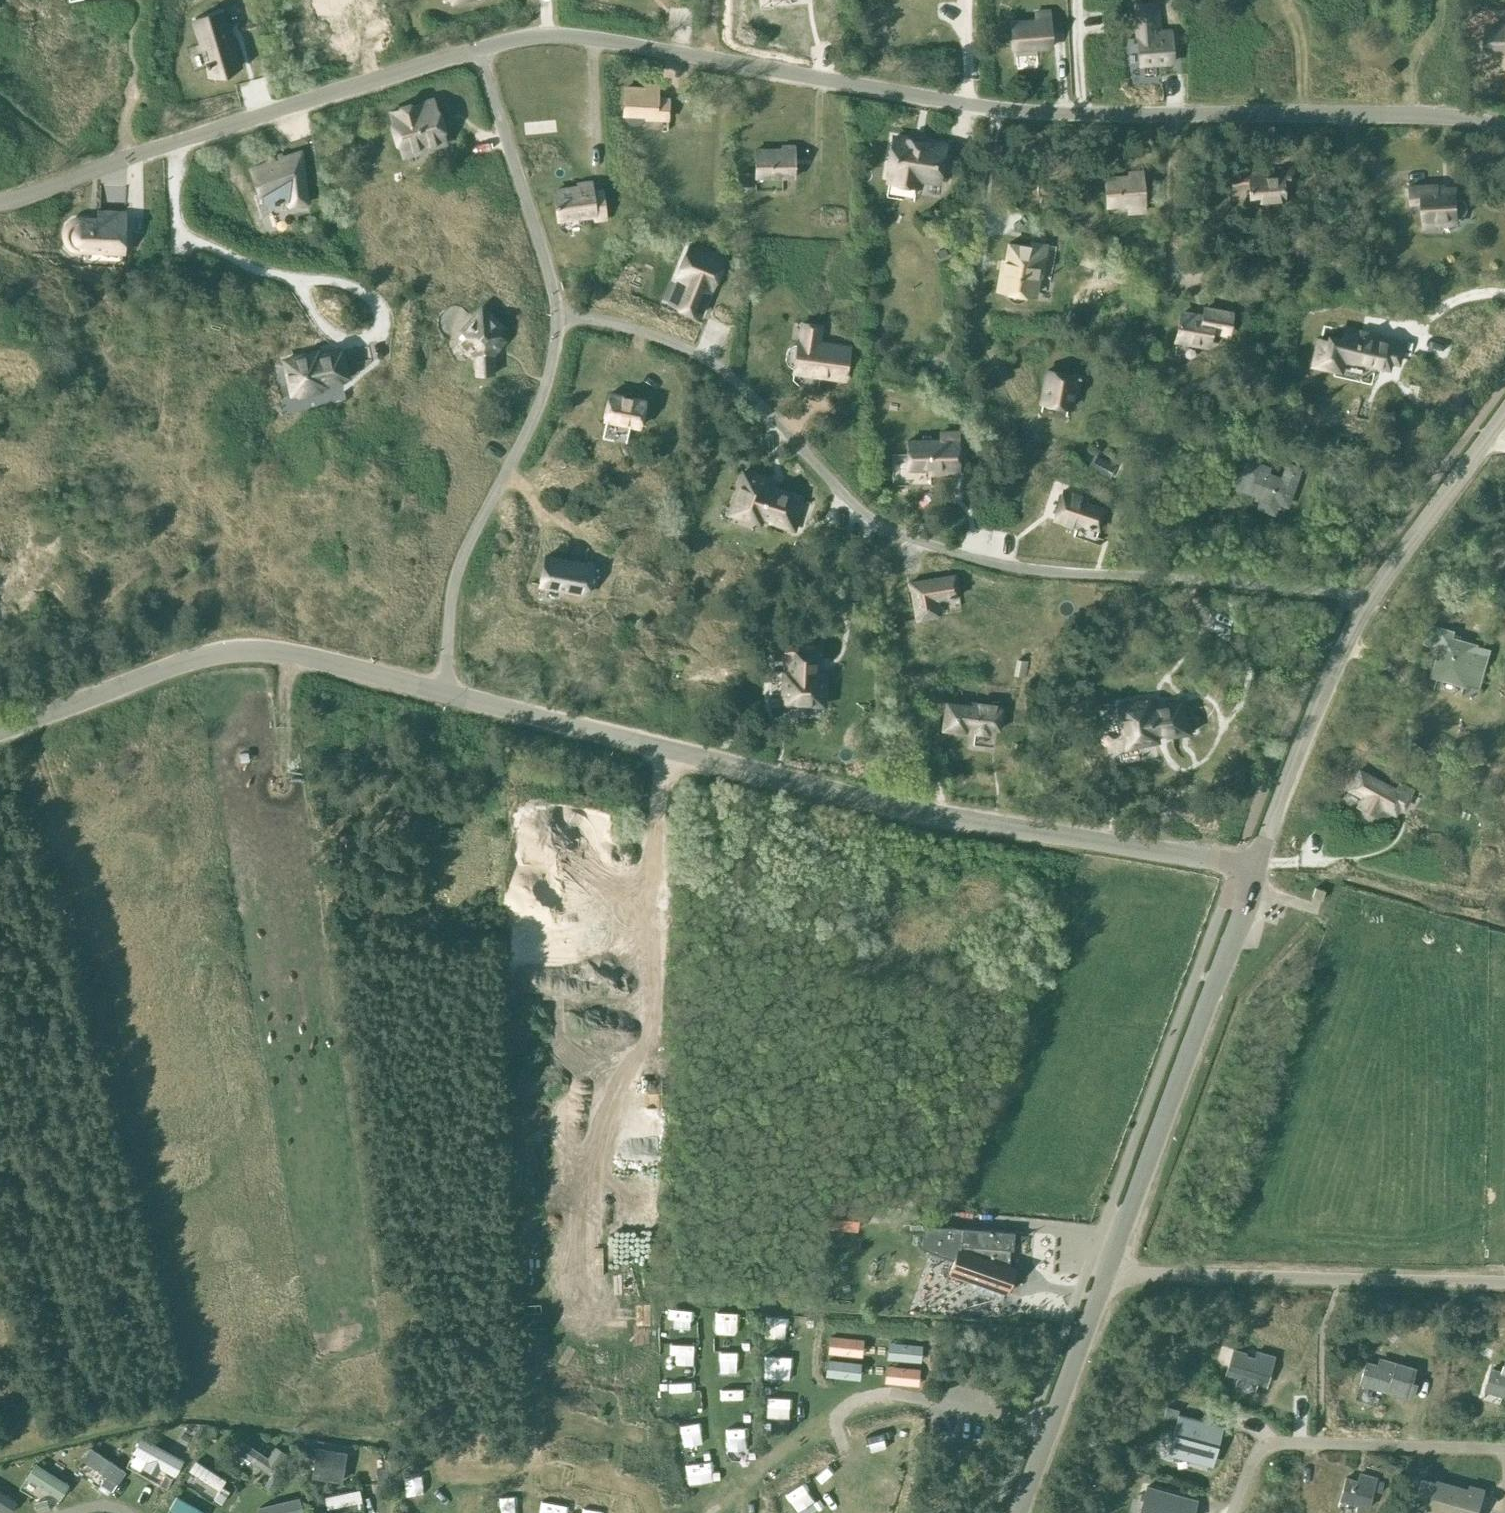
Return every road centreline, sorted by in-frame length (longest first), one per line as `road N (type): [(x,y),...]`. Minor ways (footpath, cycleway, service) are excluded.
road 1 (unclassified): [(1504,129),(1436,115),(997,109),(573,34),(479,49)]
road 2 (unclassified): [(1365,606),(1315,590),(1054,571),(935,550),(872,523),(707,358),(555,312)]
road 3 (tertiary): [(442,695),(857,797),(1251,864)]
road 4 (unclassified): [(479,49),(0,201)]
road 5 (tertiary): [(0,728),(206,656),(249,649),(442,695)]
road 6 (tertiary): [(1104,1280),(1251,864)]
road 7 (unclassified): [(442,695),(456,572),(541,403),(555,312)]
road 8 (unclassified): [(1504,1290),(1104,1280)]
road 9 (unclassified): [(1251,864),(1365,606)]
road 10 (unclassified): [(555,312),(479,49)]
road 11 (tertiary): [(1017,1512),(1104,1280)]
road 12 (unclassified): [(1365,606),(1504,413)]

